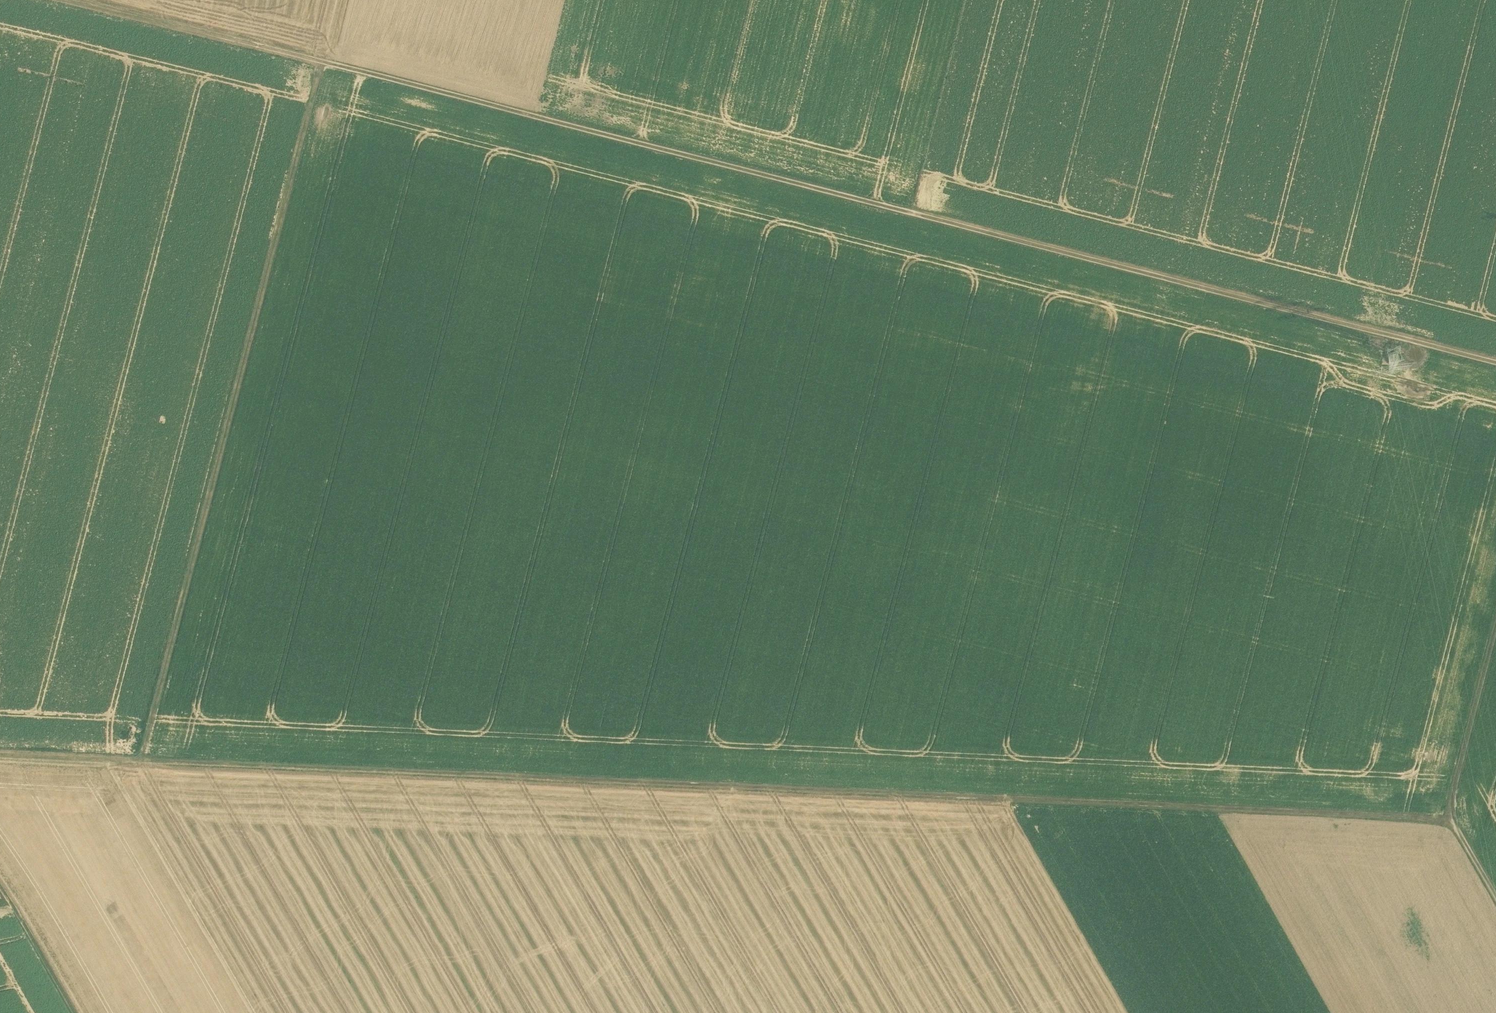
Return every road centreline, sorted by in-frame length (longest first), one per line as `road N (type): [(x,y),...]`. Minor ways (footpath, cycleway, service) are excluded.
road 1 (track): [(1495,365),(331,69),(154,747)]
road 2 (track): [(150,768),(1450,819)]
road 3 (track): [(1495,899),(1450,819),(1495,625)]
road 4 (track): [(51,0),(331,69)]
road 5 (track): [(0,761),(150,768),(154,747)]
road 6 (track): [(69,1012),(0,894)]

